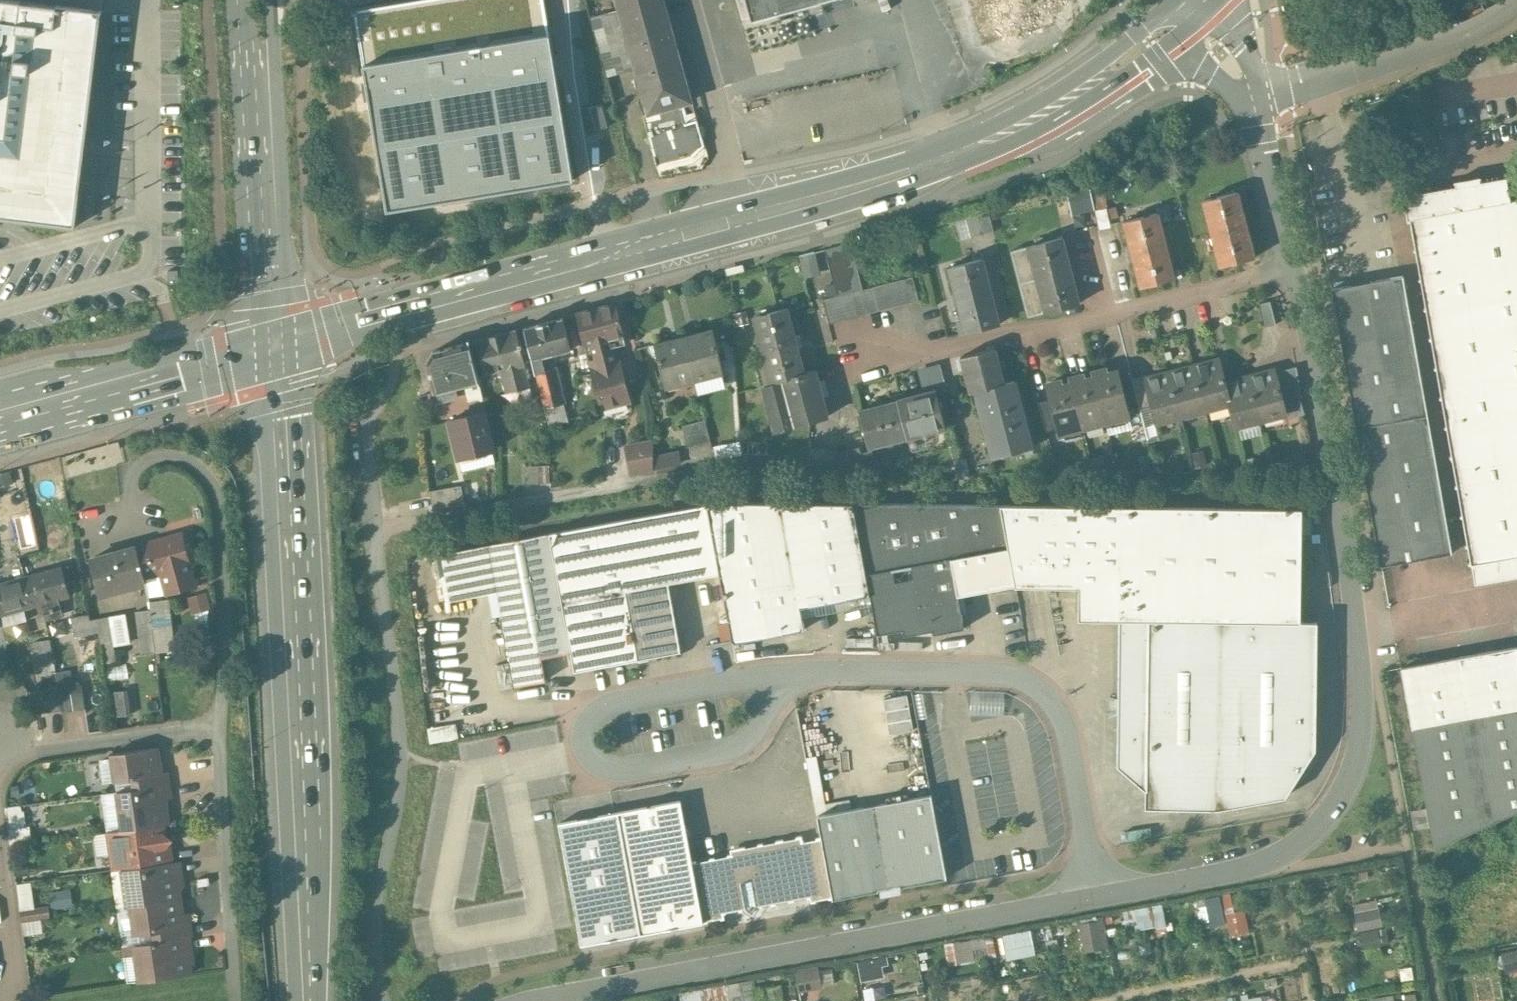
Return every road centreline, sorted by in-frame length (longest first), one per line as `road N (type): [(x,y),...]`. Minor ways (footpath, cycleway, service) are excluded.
road 1 (secondary): [(1187,9),(1097,78),(938,162),(277,348)]
road 2 (residential): [(1100,893),(1246,868),(1290,846),(1353,777),(1365,686),(1359,615),(1315,371)]
road 3 (primary): [(277,348),(308,1000)]
road 4 (residential): [(530,1000),(1100,893)]
road 5 (residential): [(1100,893),(1065,729),(1036,686),(993,673),(799,671)]
road 6 (residential): [(799,671),(614,703),(594,713),(586,744),(599,762),(626,769),(732,749),(761,723)]
road 7 (residential): [(869,352),(917,355),(1065,329),(1291,265)]
road 8 (residential): [(225,720),(217,502),(209,481),(175,456),(133,461),(135,507),(104,524)]
road 9 (primary): [(252,0),(277,348)]
road 10 (secondary): [(277,348),(0,424)]
road 11 (residential): [(225,720),(234,1000)]
road 12 (residential): [(1258,96),(1455,35),(1514,0)]
road 13 (residential): [(0,755),(225,720)]
road 14 (residential): [(1315,371),(1516,341)]
road 15 (residential): [(1291,265),(1258,96)]
road 16 (residential): [(1516,308),(1499,177)]
road 17 (residential): [(0,995),(17,971),(0,876)]

